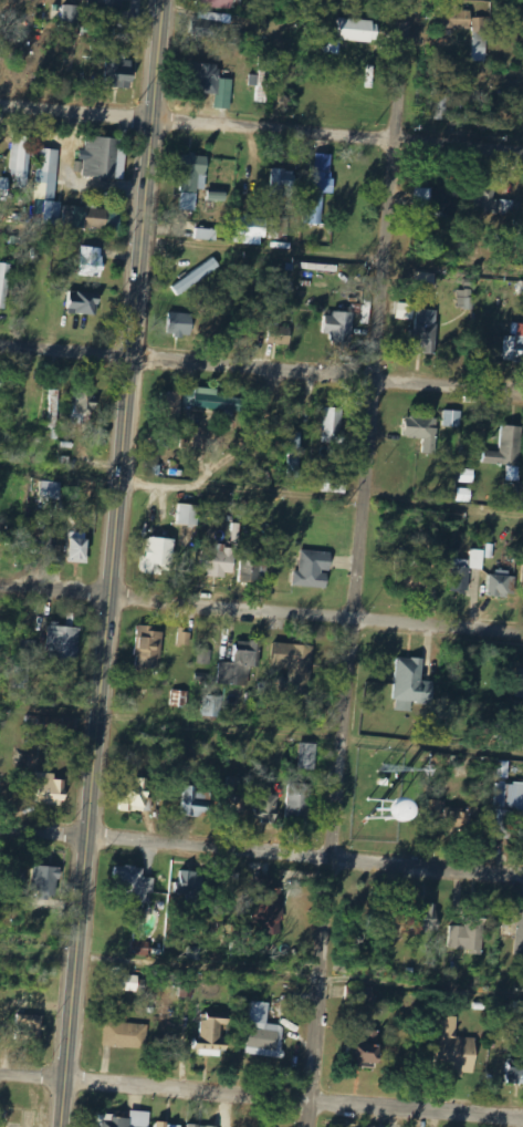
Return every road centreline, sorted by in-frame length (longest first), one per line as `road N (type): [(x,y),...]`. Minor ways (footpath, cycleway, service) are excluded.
road 1 (residential): [(308,1126),(383,390),(412,0)]
road 2 (secondary): [(54,1126),(151,117)]
road 3 (residential): [(522,162),(0,103)]
road 4 (residential): [(522,399),(0,347)]
road 5 (residential): [(522,635),(0,586)]
road 6 (residential): [(522,877),(0,830)]
road 7 (residential): [(522,1121),(0,1078)]

